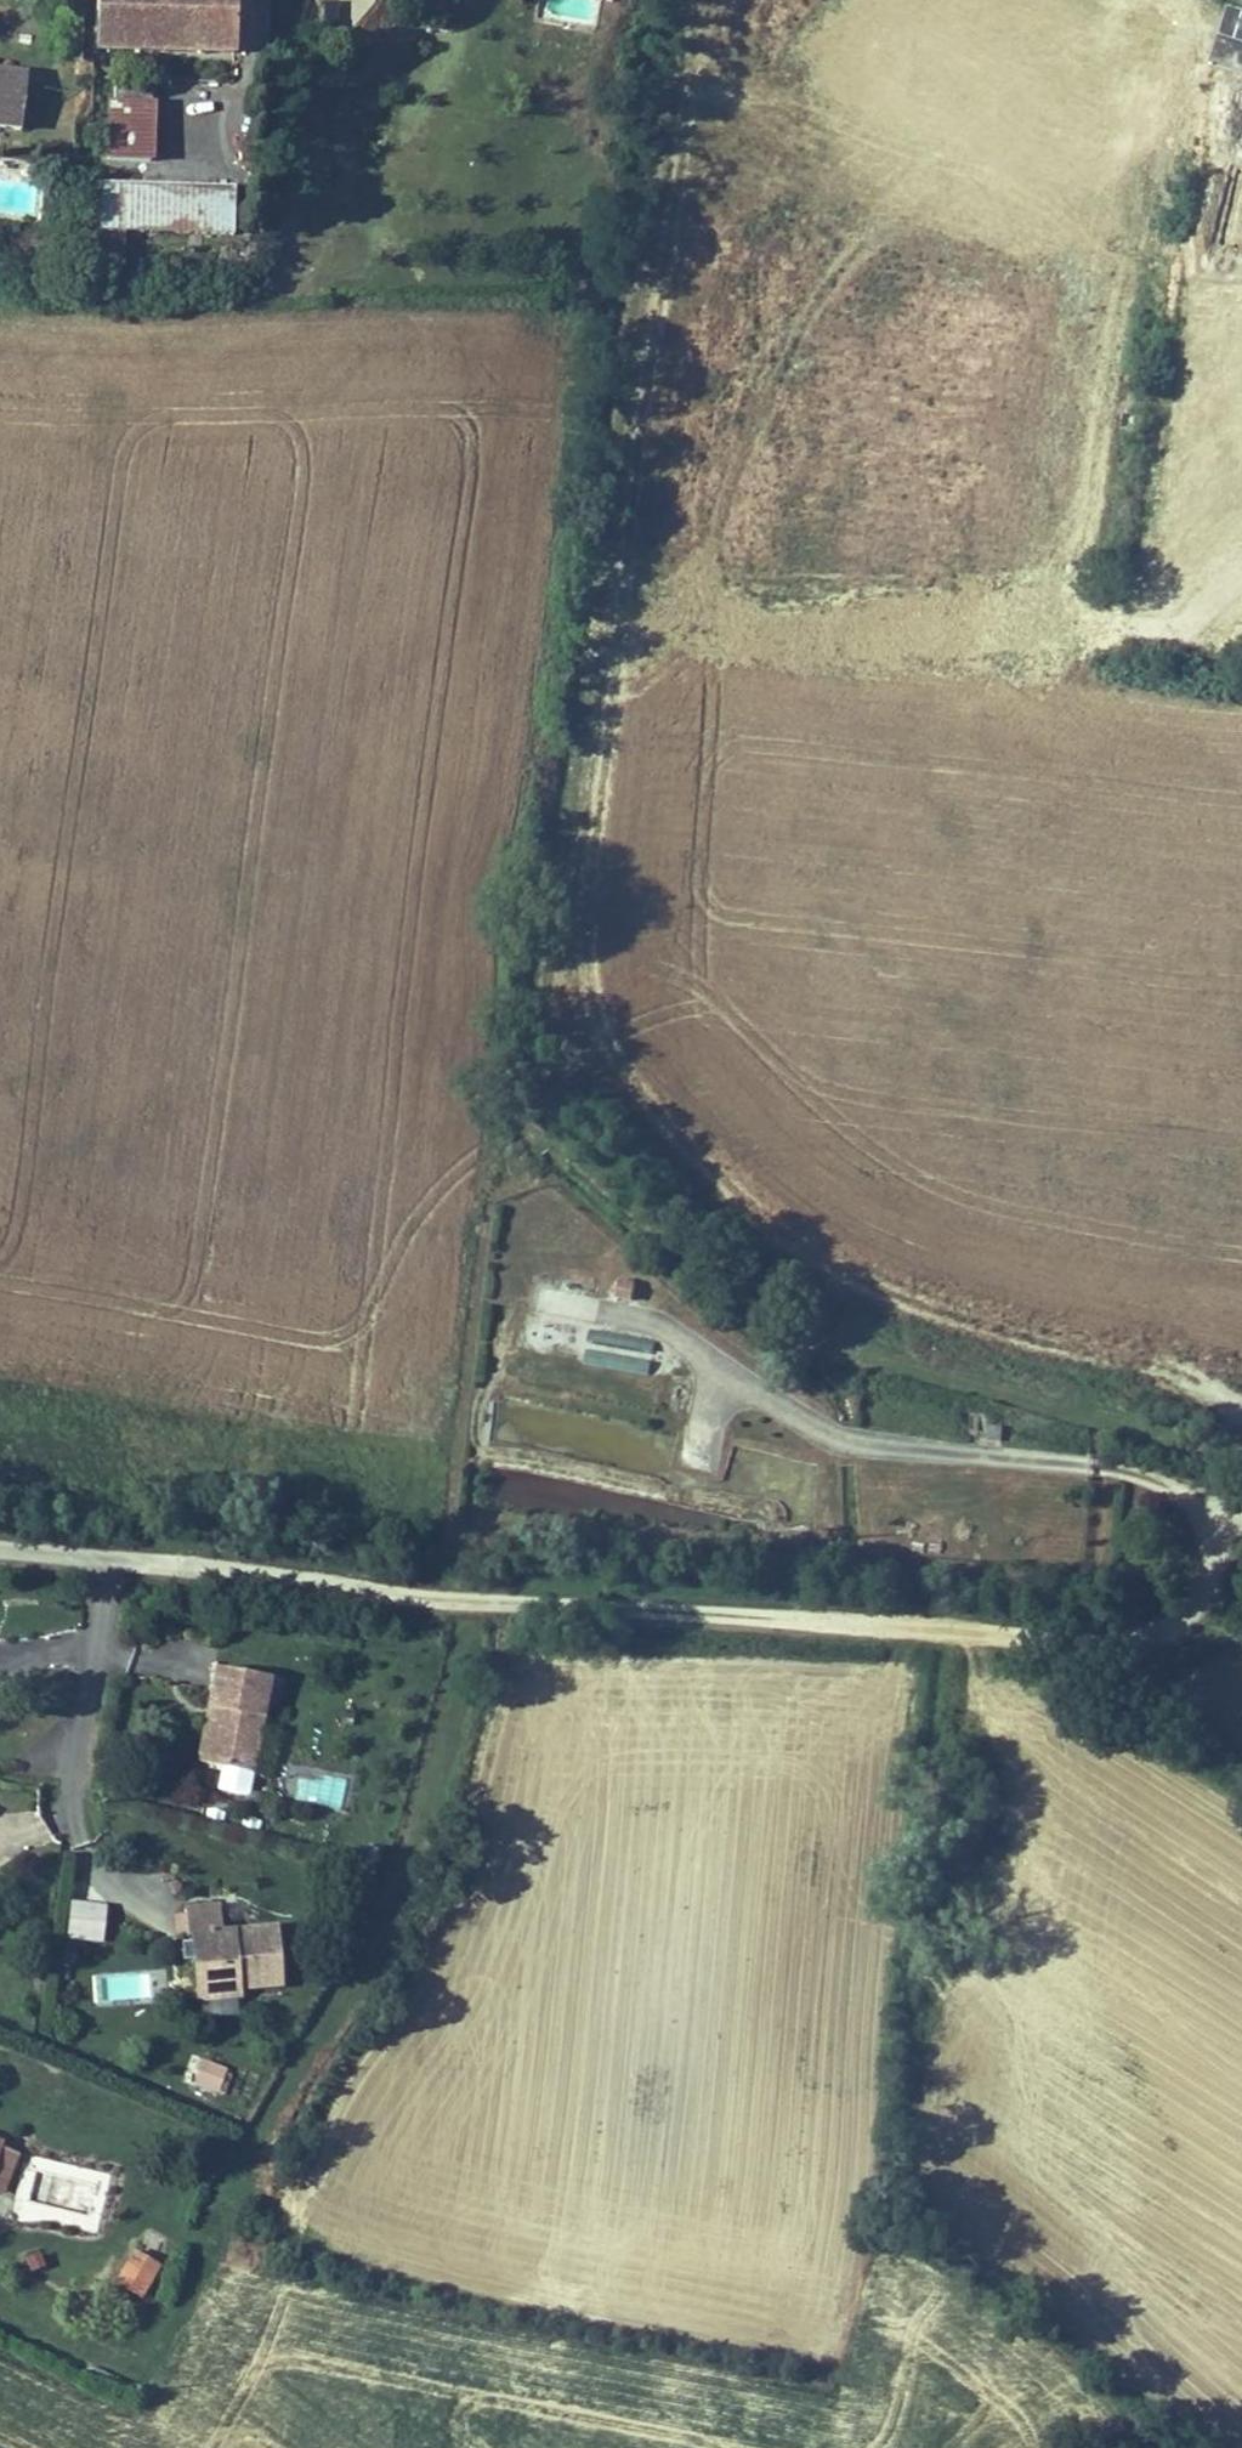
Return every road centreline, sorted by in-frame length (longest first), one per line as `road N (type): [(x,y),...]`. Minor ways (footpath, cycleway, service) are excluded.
road 1 (track): [(1241,1474),(873,1360),(780,1311),(677,1239),(544,1110),(521,1034),(649,0)]
road 2 (unclassified): [(0,1546),(433,1598),(1076,1639),(1173,1624),(1241,1509)]

